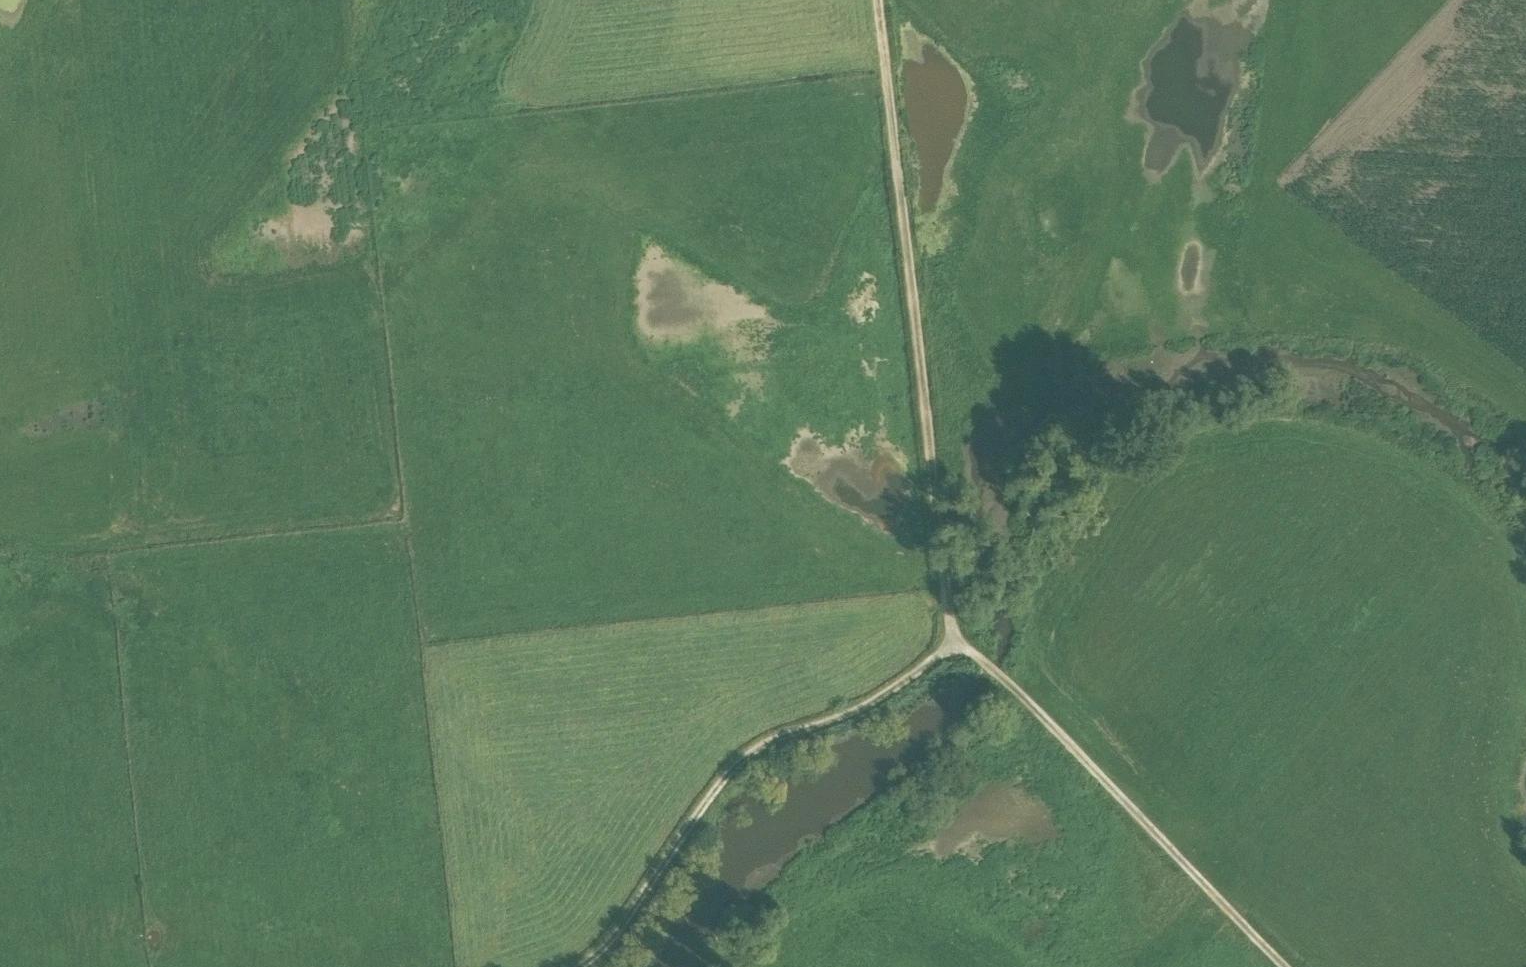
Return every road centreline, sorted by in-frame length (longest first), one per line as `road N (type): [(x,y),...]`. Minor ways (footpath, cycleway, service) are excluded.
road 1 (track): [(954,647),(878,0)]
road 2 (track): [(580,966),(607,944),(727,772),(783,735),(836,720),(883,695),(954,647)]
road 3 (track): [(954,647),(1029,710),(1283,966)]

